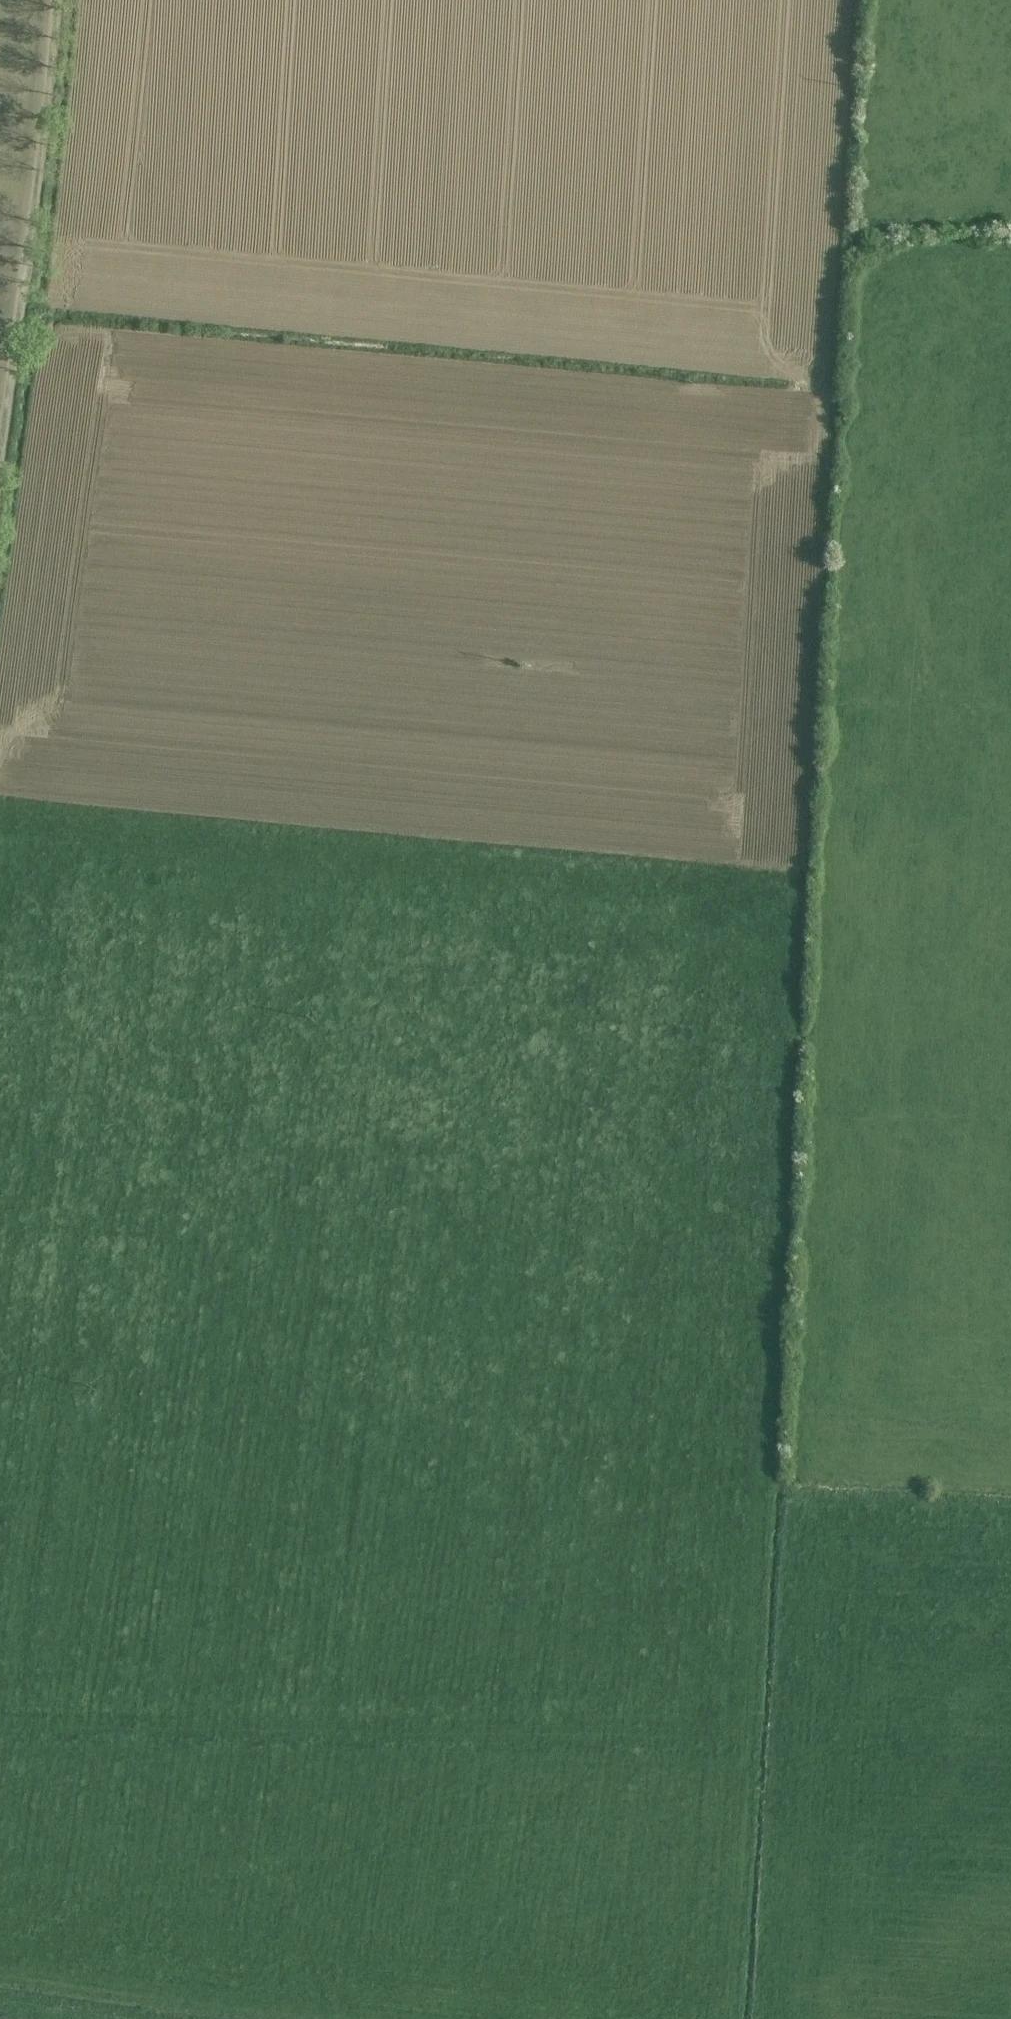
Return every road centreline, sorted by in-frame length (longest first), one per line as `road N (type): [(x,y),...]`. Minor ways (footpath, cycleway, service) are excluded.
road 1 (track): [(0,454),(58,0)]

